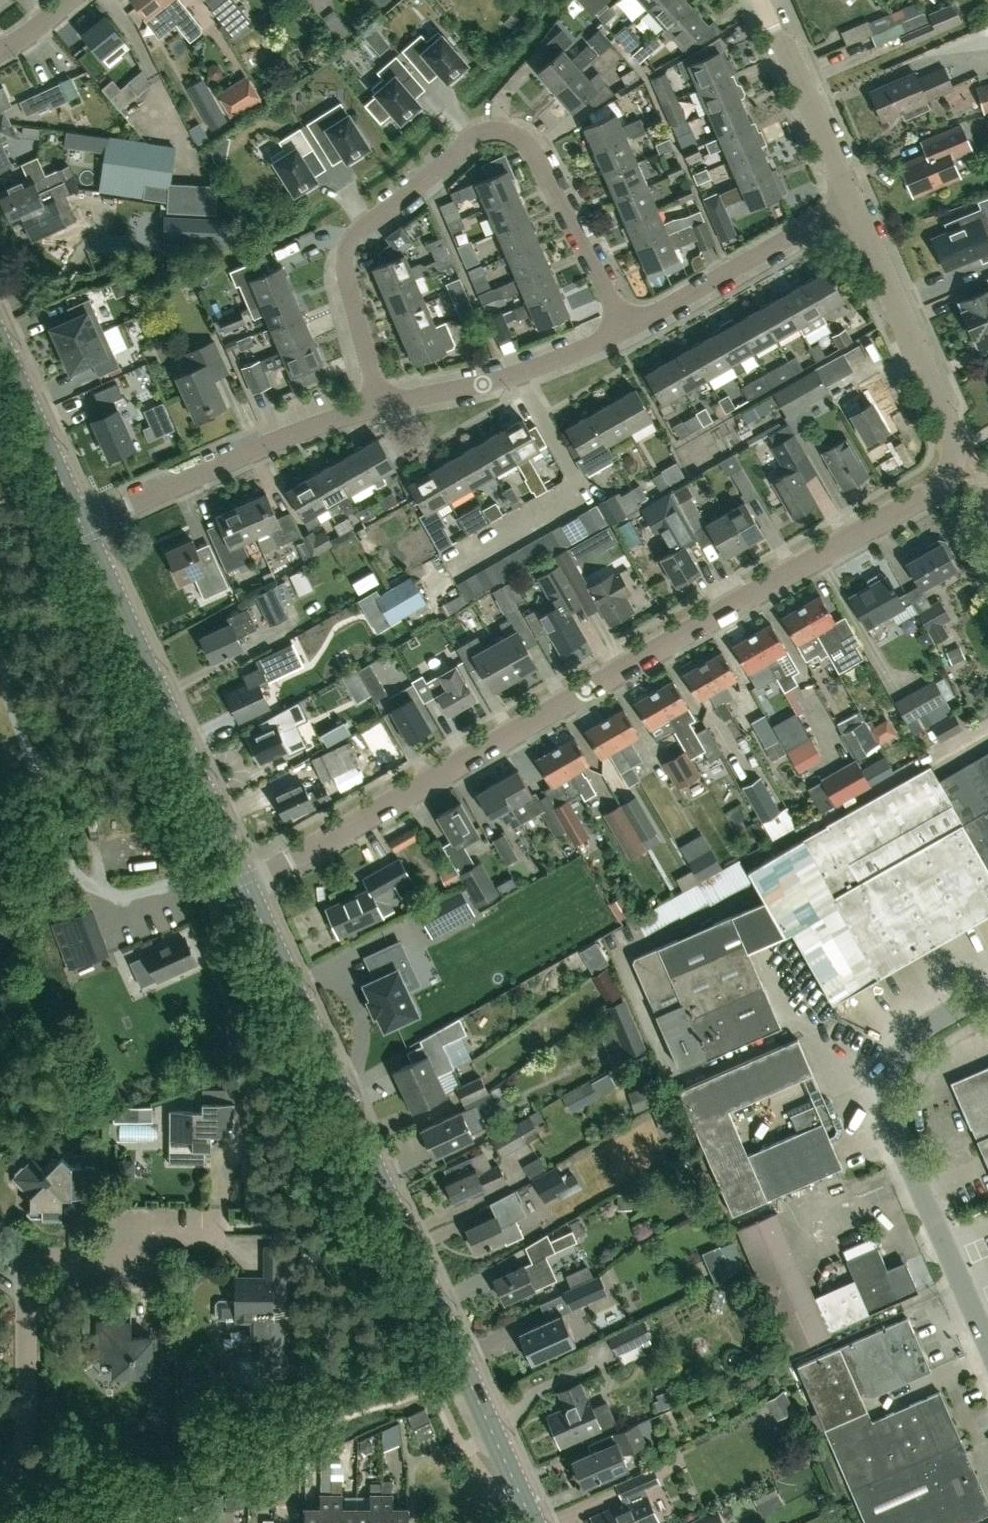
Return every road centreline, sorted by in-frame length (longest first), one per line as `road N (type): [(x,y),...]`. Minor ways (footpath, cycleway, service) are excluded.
road 1 (residential): [(241,882),(931,493),(953,465)]
road 2 (tertiary): [(529,1515),(241,882)]
road 3 (residential): [(626,328),(533,153),(514,133),(486,130),(347,247),(347,273),(380,404)]
road 4 (unclassified): [(987,1352),(895,1145),(889,1102),(896,1063),(915,1036),(987,988)]
road 5 (residential): [(0,1484),(26,1415),(30,1268),(48,1260),(110,1258),(161,1239),(226,1238)]
road 6 (tertiary): [(241,882),(80,527)]
road 7 (residential): [(80,527),(266,443),(380,404)]
road 8 (residential): [(953,465),(947,424),(853,202)]
road 9 (residential): [(626,328),(853,202)]
road 10 (residential): [(380,404),(483,384),(626,328)]
road 11 (residential): [(853,202),(760,0)]
road 12 (tertiary): [(80,527),(0,347)]

